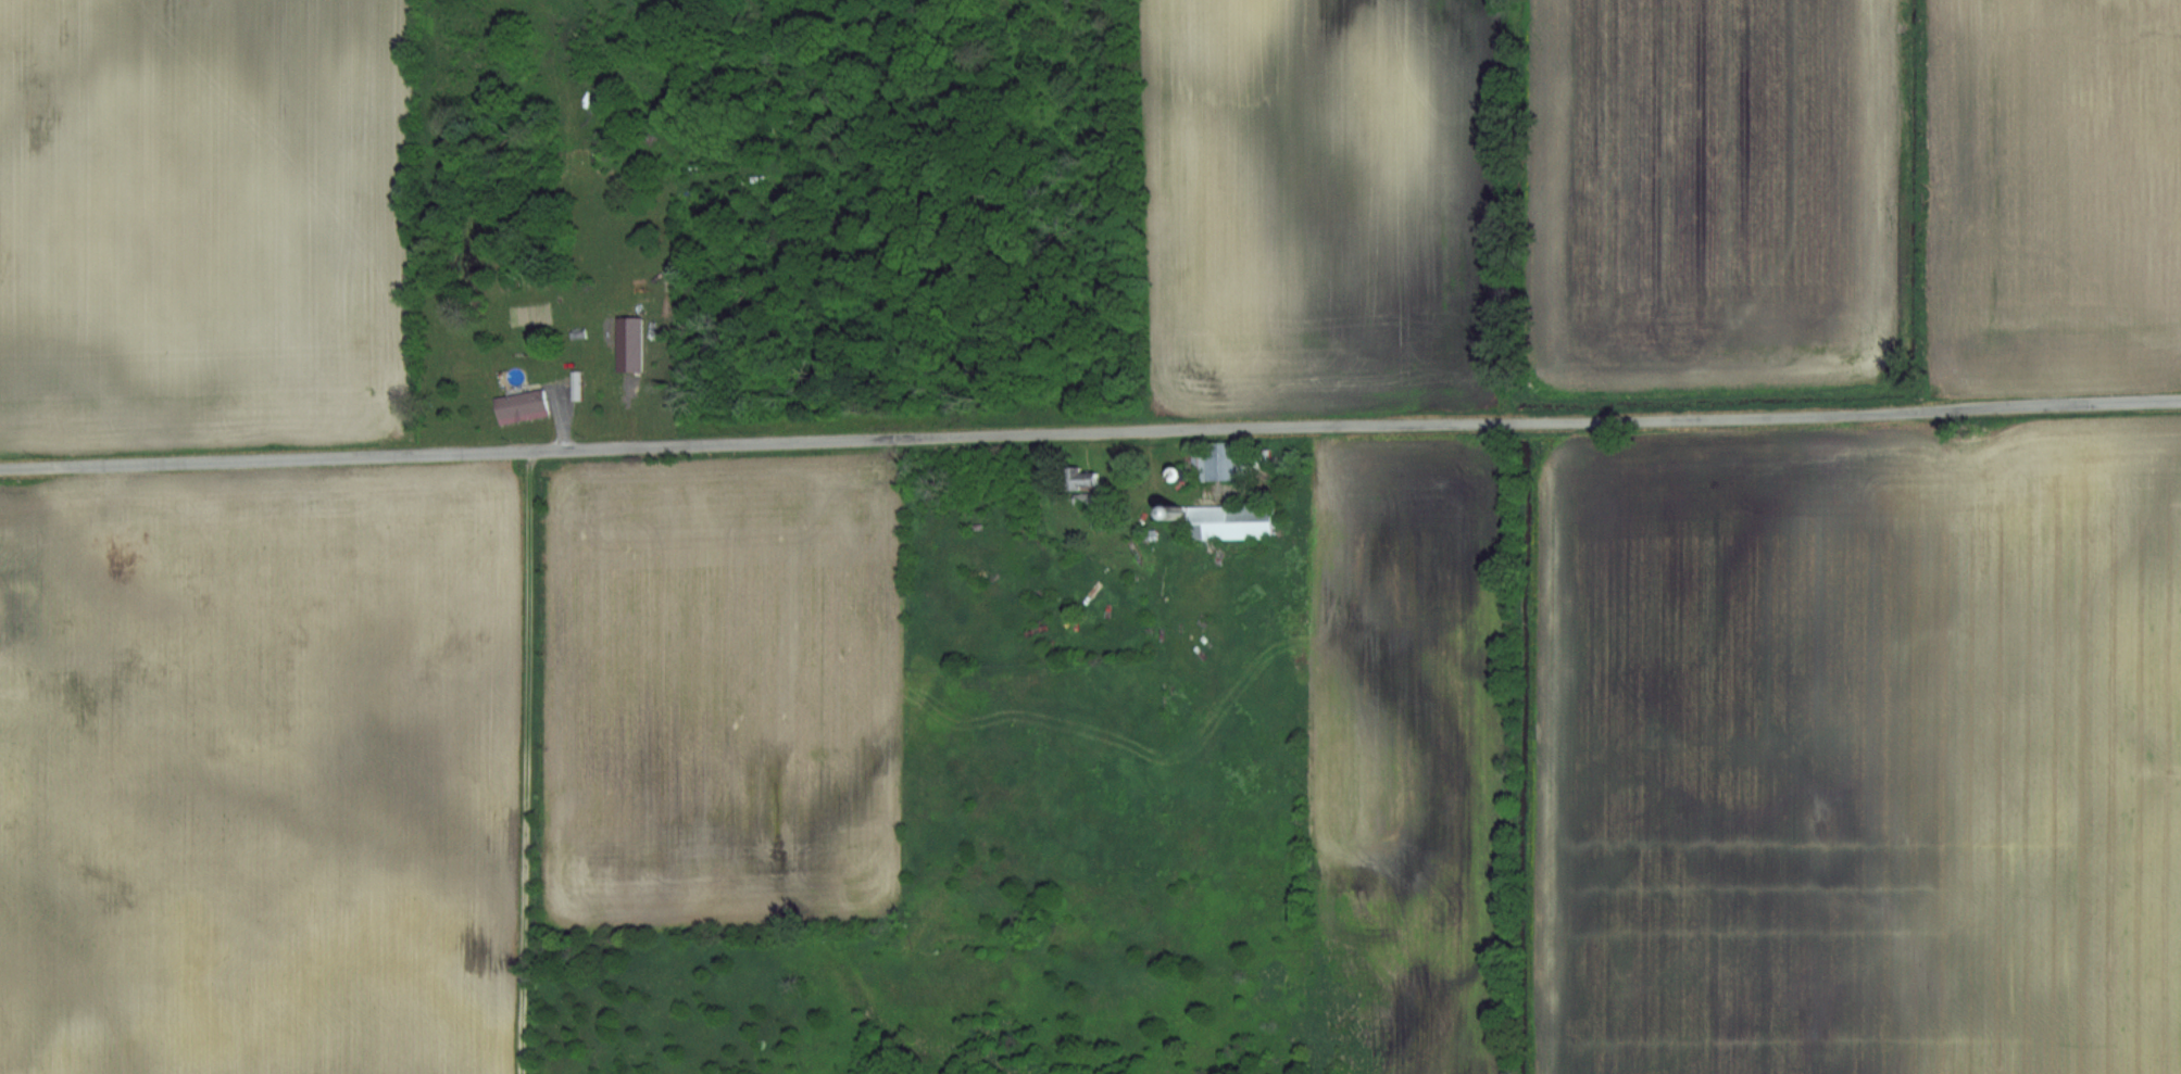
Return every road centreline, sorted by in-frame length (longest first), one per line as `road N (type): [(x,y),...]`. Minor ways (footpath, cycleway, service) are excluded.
road 1 (tertiary): [(0,467),(2180,398)]

